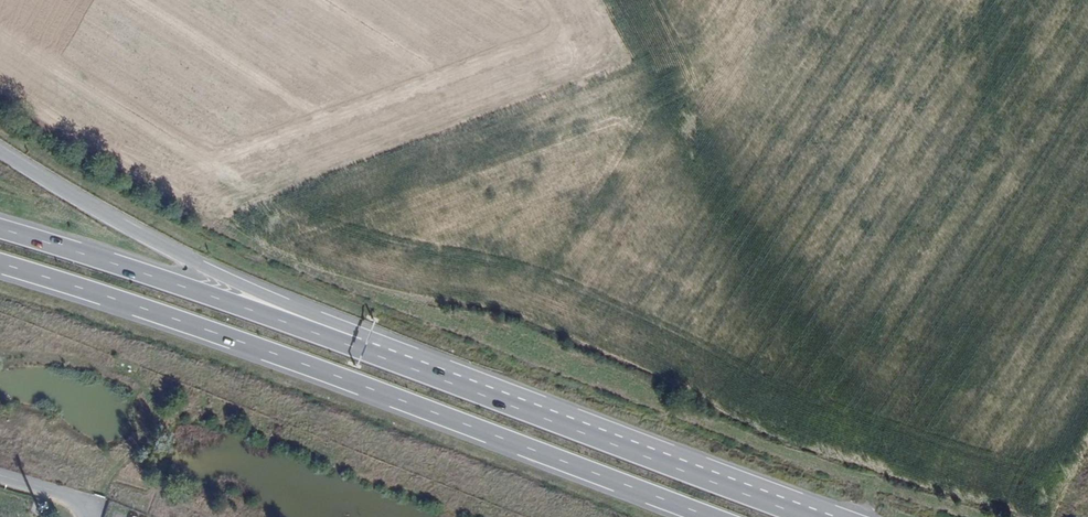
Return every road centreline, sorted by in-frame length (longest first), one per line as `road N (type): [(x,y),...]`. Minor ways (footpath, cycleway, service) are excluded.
road 1 (trunk): [(0,265),(245,343),(714,516)]
road 2 (trunk): [(814,516),(363,351)]
road 3 (trunk): [(363,351),(320,320),(91,209),(0,151)]
road 4 (trunk): [(363,351),(0,230)]

